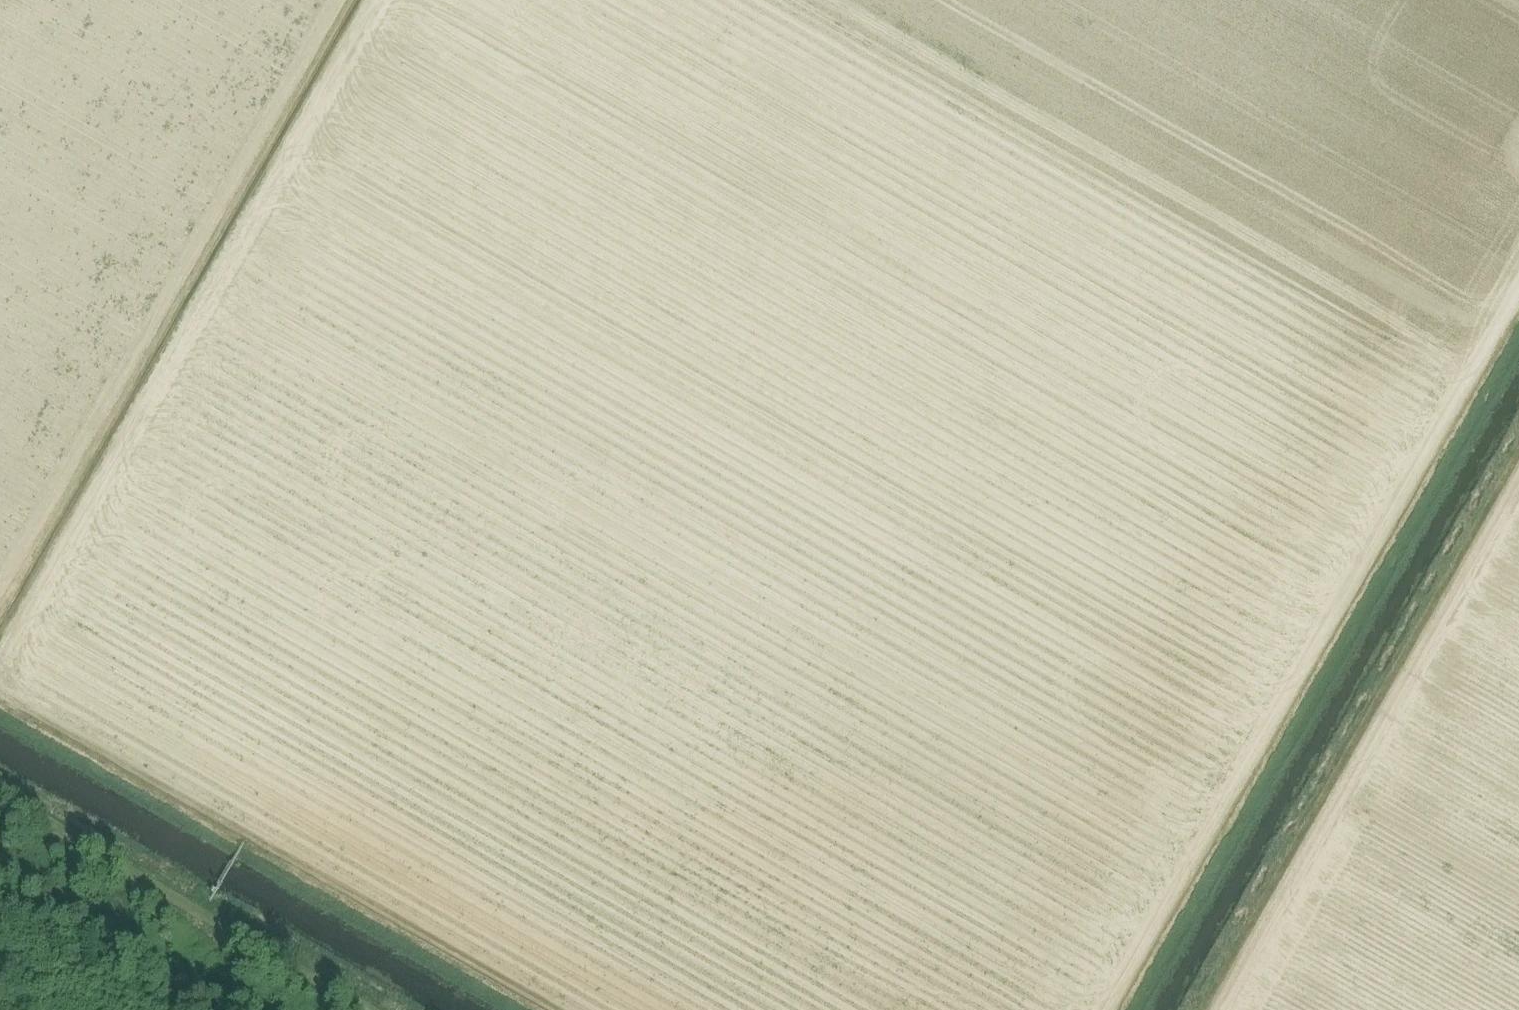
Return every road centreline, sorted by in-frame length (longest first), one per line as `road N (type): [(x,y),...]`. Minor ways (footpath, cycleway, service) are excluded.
road 1 (track): [(1518,300),(1112,1009)]
road 2 (track): [(375,1009),(0,796)]

